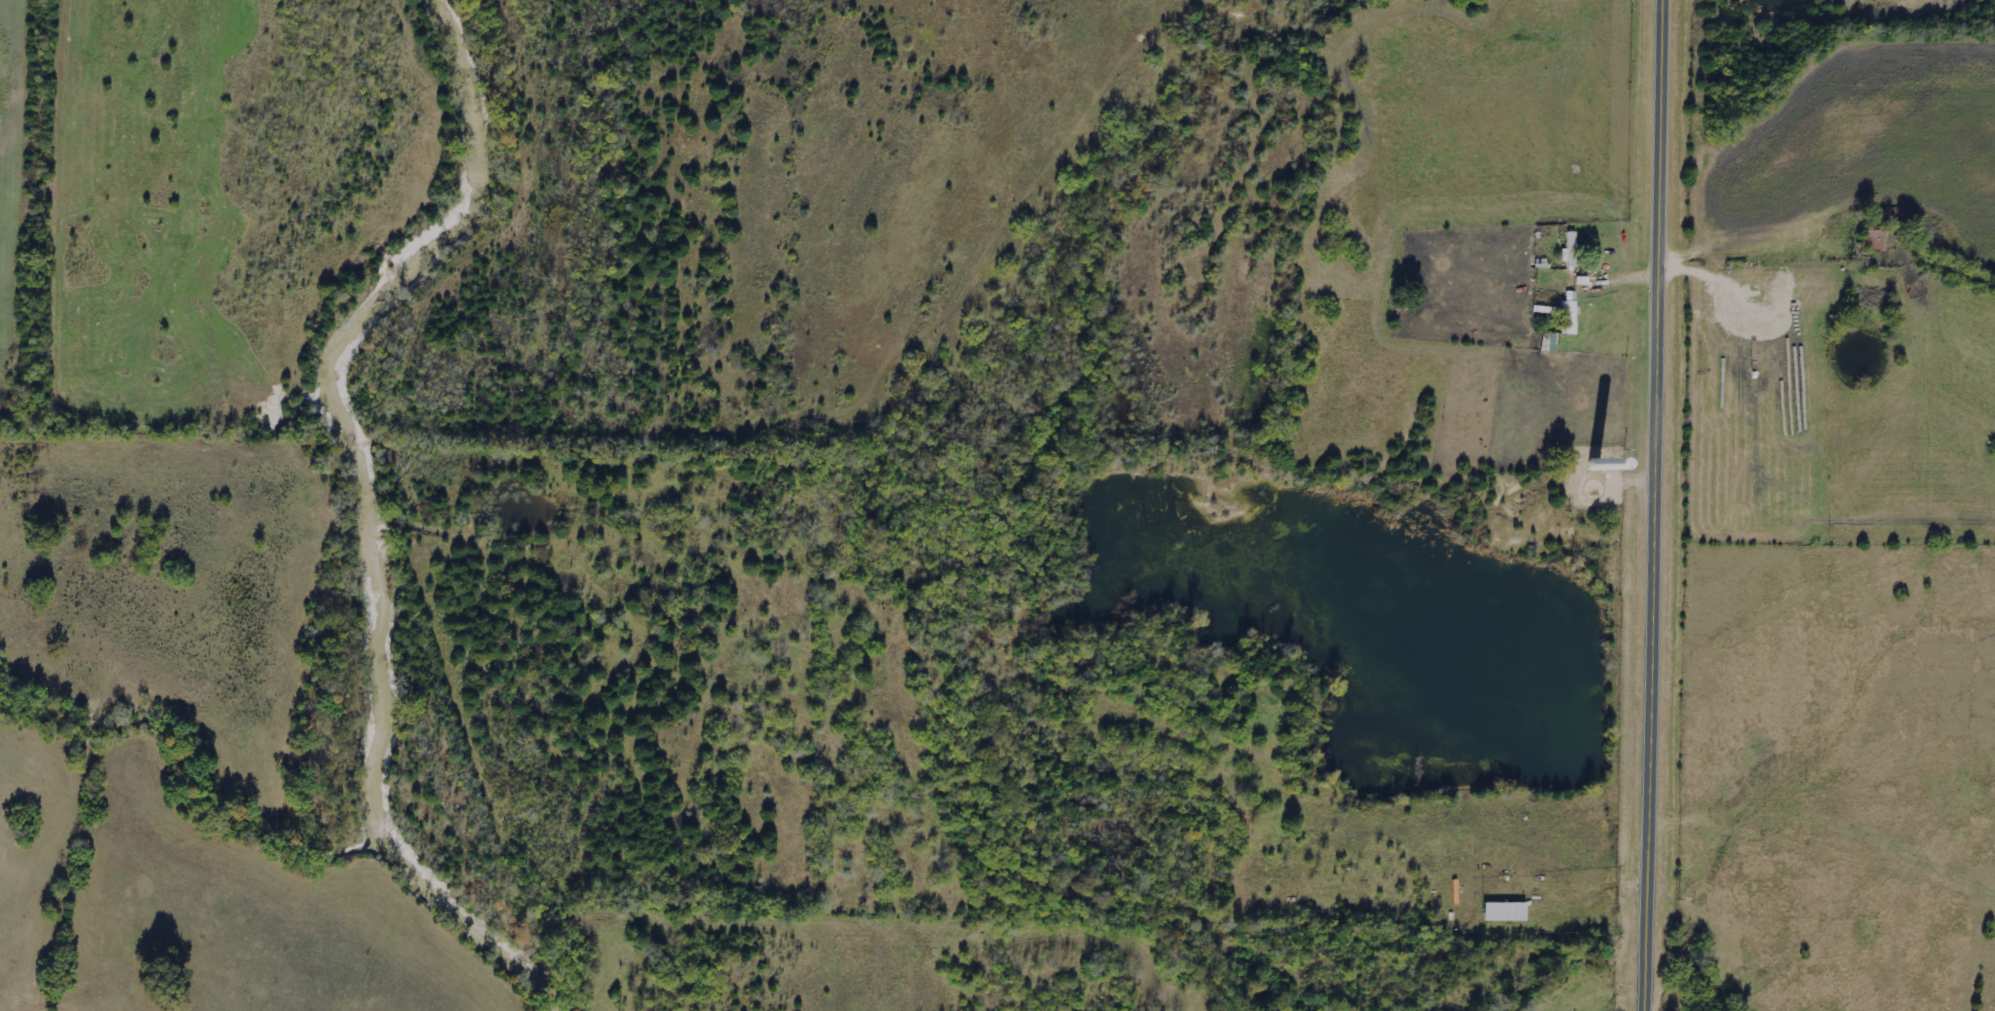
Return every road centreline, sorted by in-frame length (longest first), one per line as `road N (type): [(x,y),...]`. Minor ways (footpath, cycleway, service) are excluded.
road 1 (secondary): [(1649,1010),(1669,0)]

